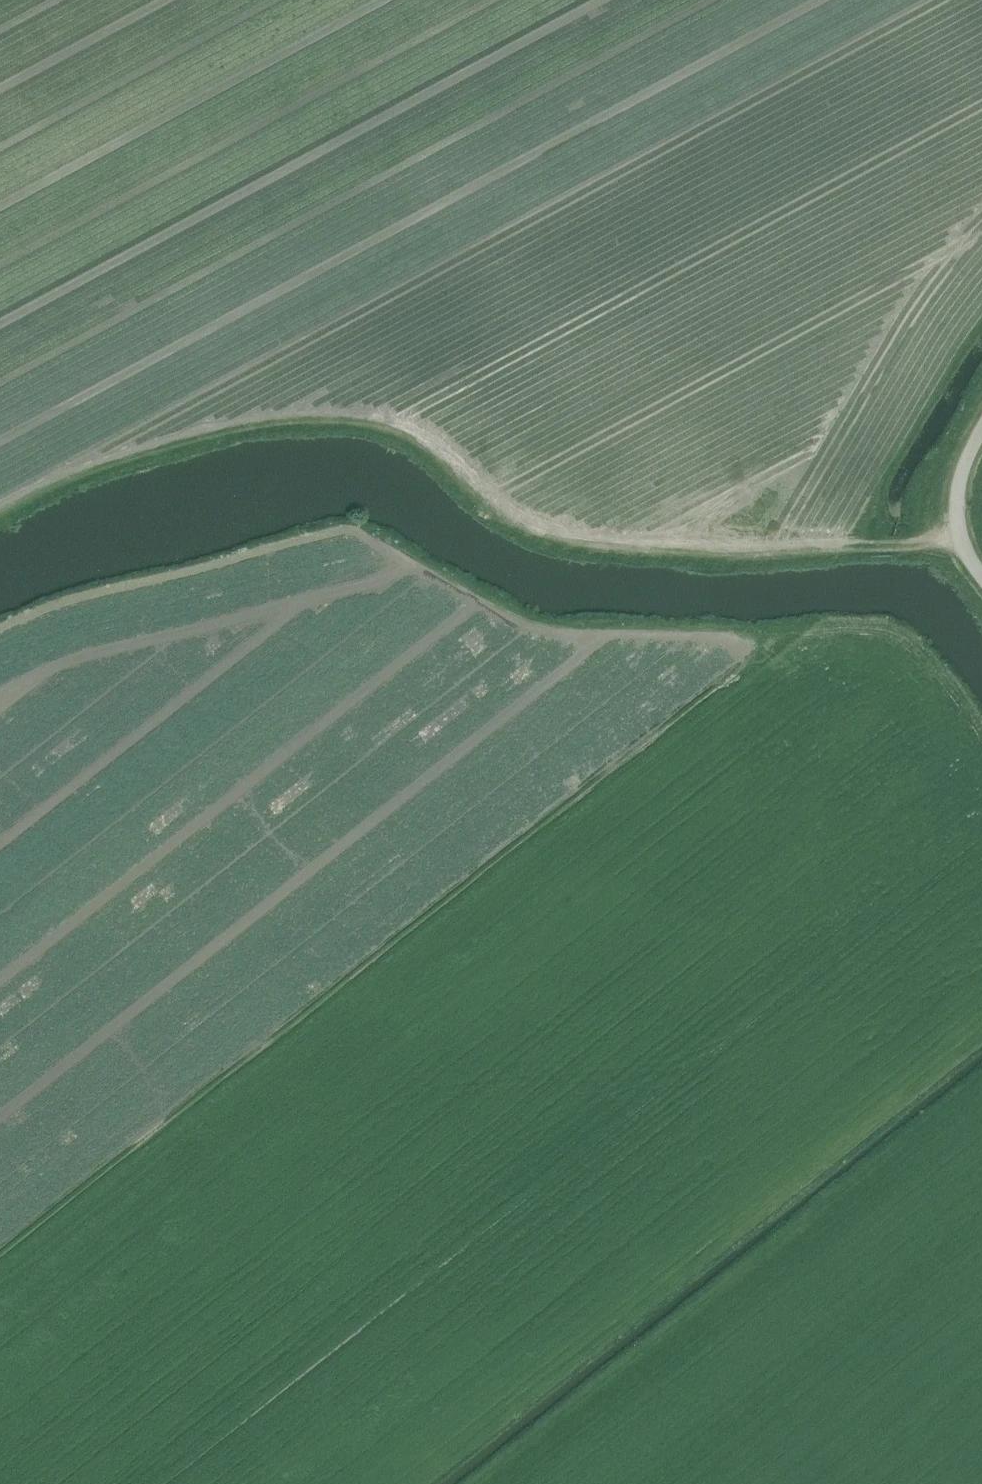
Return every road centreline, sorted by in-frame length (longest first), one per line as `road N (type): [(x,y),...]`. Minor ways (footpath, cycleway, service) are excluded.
road 1 (unclassified): [(981,571),(958,521),(981,445)]

